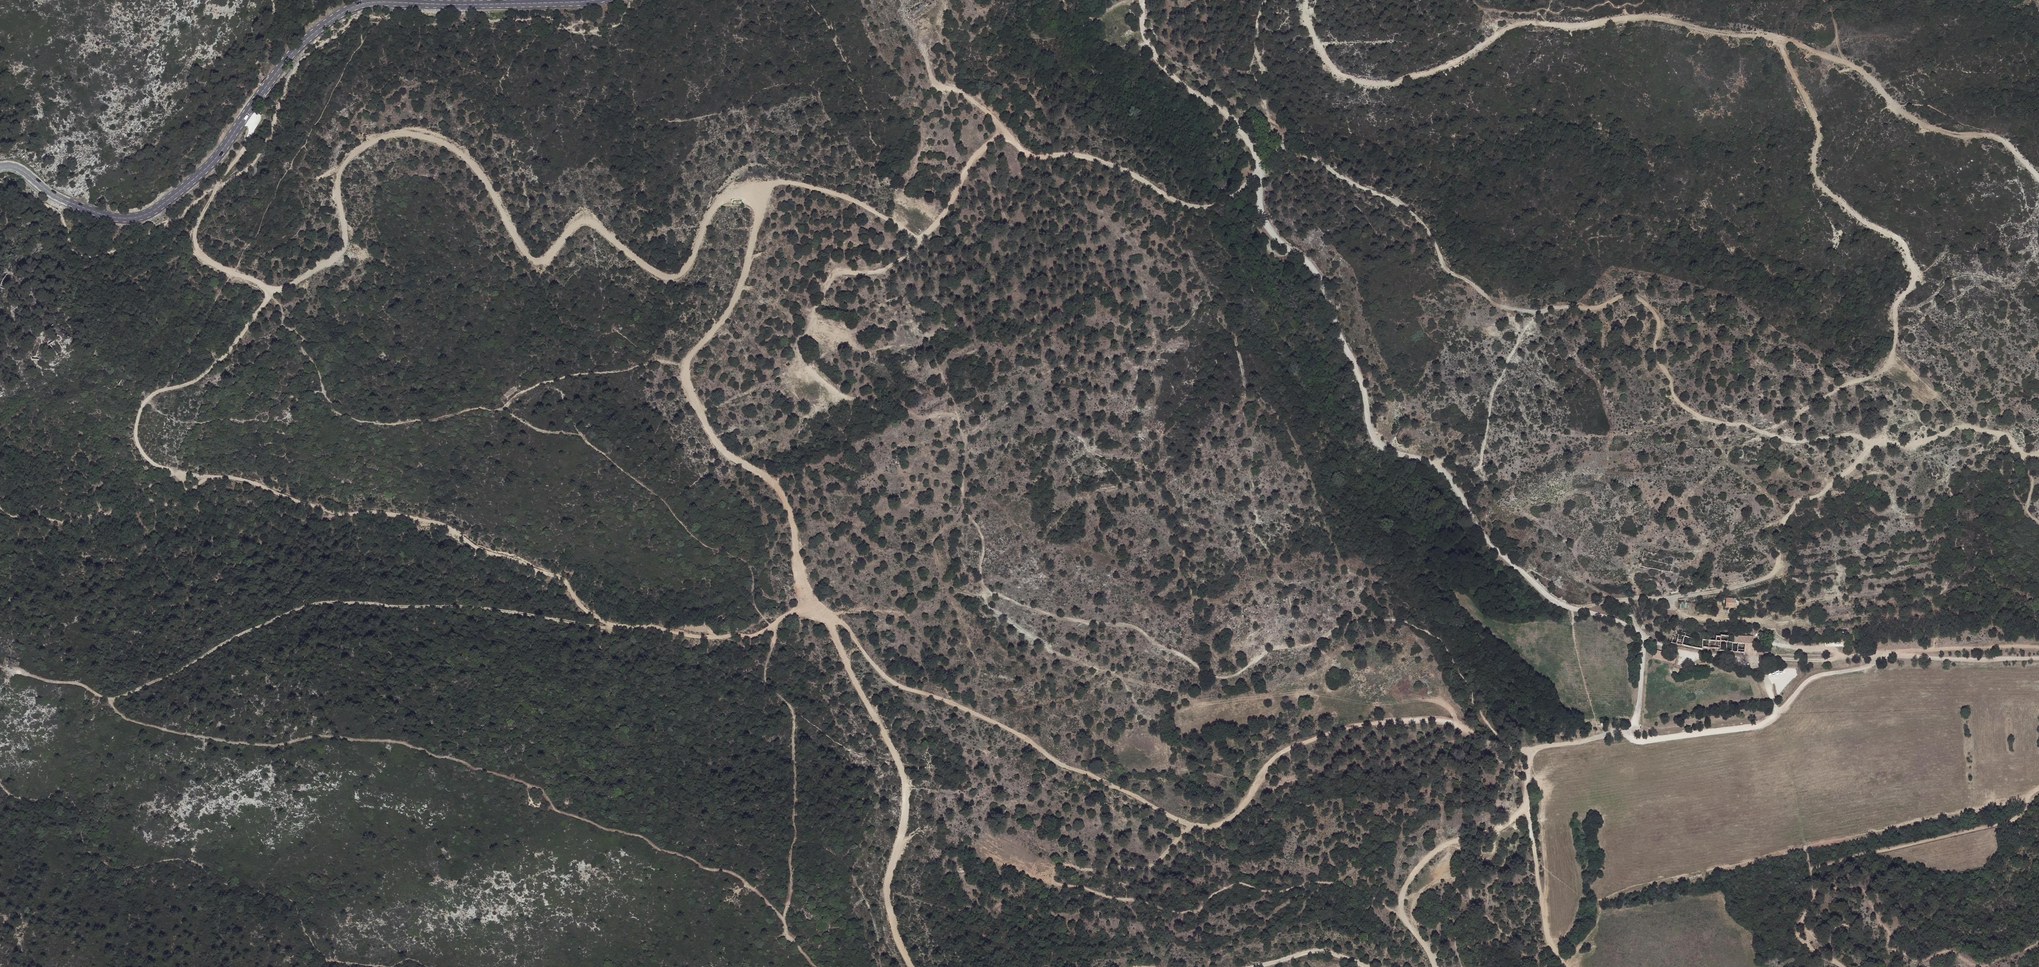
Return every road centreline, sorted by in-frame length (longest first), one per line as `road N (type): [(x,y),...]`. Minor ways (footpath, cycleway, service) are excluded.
road 1 (track): [(1533,752),(1442,721),(1348,726),(1287,750),(1223,822),(1189,825),(1058,765),(1028,739),(887,680),(845,625),(817,611),(789,613),(756,636),(614,629),(576,601),(567,582),(480,551),(453,530),(419,519),(316,508),(240,481),(171,470)]
road 2 (track): [(1449,477),(1477,468),(1497,384),(1524,328),(1547,308),(1640,297),(1661,317),(1653,354),(1677,400),(1738,427),(1783,421),(1864,379),(1892,351),(1896,307),(1912,280),(1910,257),(1816,176),(1818,130),(1777,40)]
road 3 (track): [(911,966),(885,888),(904,820),(900,770),(817,611),(774,485),(720,449),(683,374),(731,305),(750,258),(756,188)]
road 4 (track): [(1302,0),(1318,44),(1355,81),(1445,69),(1493,39),(1496,23),(1505,19),(1570,27),(1655,18),(1777,40),(1855,65),(1933,128),(2000,139),(2038,179)]
road 5 (track): [(756,188),(729,192),(711,210),(691,259),(675,275),(642,264),(590,220),(578,221),(545,258),(533,260),(462,152),(419,134),(388,135),(338,170),(343,247),(306,278),(269,288)]
road 6 (secondary): [(593,0),(351,7),(292,54),(208,164),(135,216),(86,209),(19,168),(0,167)]
road 7 (track): [(1644,636),(1550,598),(1494,547),(1449,477),(1374,438),(1361,379),(1318,274),(1273,233),(1260,208),(1260,168)]
road 8 (track): [(1260,168),(1229,199),(1195,208),(1098,160),(1036,157),(1001,140),(974,156),(920,243),(825,188),(779,180),(756,188)]
road 9 (track): [(614,629),(462,606),(313,605),(109,702)]
road 10 (track): [(1753,429),(1784,440),(1835,434),(1867,441),(1846,476),(1799,498),(1781,528),(1770,575),(1696,595),(1576,609)]
road 11 (track): [(1435,966),(1399,906),(1426,857),(1448,843),(1490,835),(1526,807),(1533,752),(1628,732)]
road 12 (track): [(171,470),(140,451),(135,427),(143,404),(205,374),(236,342),(269,288)]
road 13 (track): [(269,288),(206,261),(194,237),(254,128),(251,107)]
road 14 (track): [(1141,0),(1142,31),(1157,62),(1222,109),(1260,168)]
road 15 (track): [(1867,441),(1909,445),(1961,425),(2038,454)]
road 16 (track): [(1526,807),(1545,934),(1565,966)]
road 17 (track): [(1879,656),(2038,658)]
road 18 (track): [(1628,732),(1634,741),(1655,740),(1754,726),(1774,713)]
road 19 (track): [(1789,660),(1763,620),(1686,616),(1672,597)]
road 20 (track): [(1644,636),(1707,658),(1766,661)]

